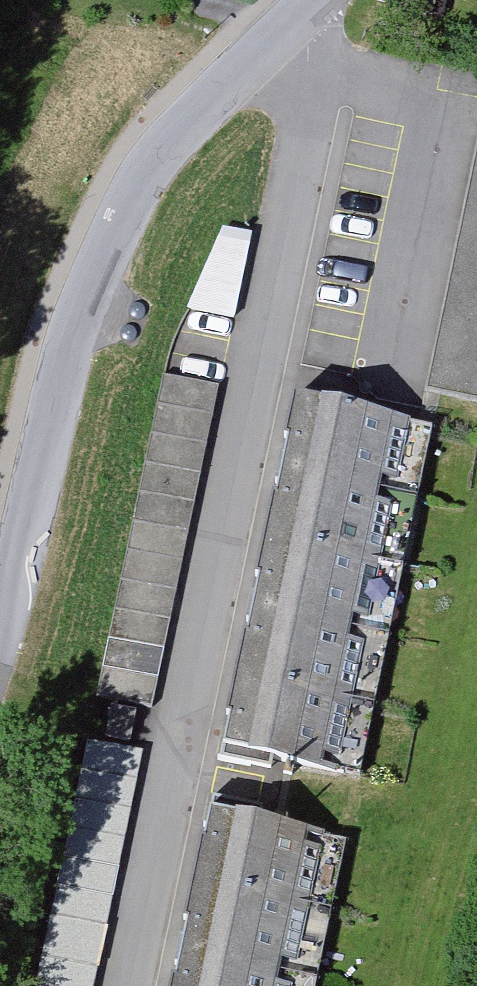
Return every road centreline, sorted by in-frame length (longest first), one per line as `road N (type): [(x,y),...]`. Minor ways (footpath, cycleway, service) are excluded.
road 1 (residential): [(312,0),(158,159),(117,221),(52,409),(0,604)]

